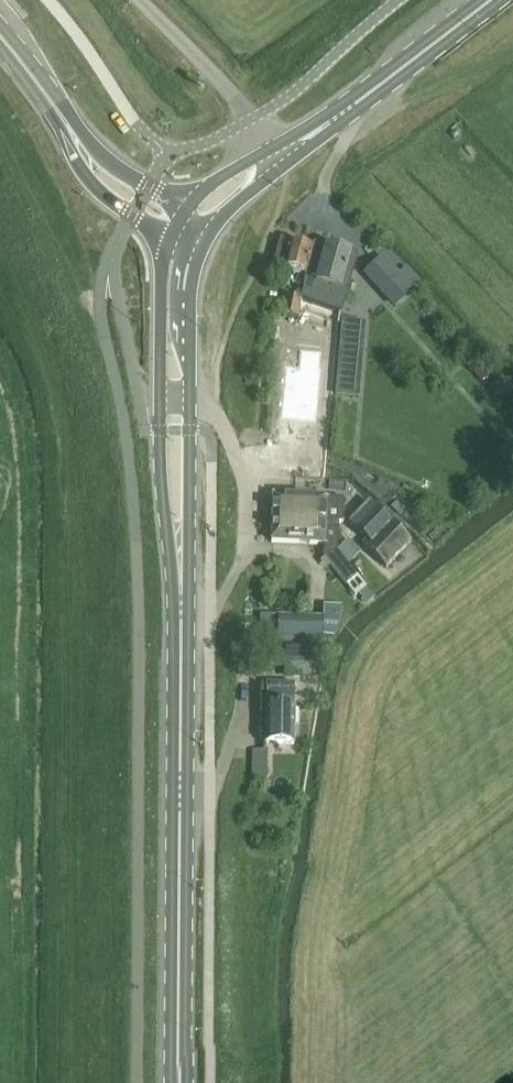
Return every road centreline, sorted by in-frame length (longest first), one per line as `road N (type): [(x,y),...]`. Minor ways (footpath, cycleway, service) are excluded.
road 1 (secondary): [(177,1082),(181,587)]
road 2 (secondary): [(169,240),(159,428),(165,519),(181,587)]
road 3 (secondary): [(181,587),(190,517),(189,320),(202,248)]
road 4 (secondary): [(279,157),(489,0)]
road 5 (secondary): [(66,122),(91,180),(169,240)]
road 6 (secondary): [(185,212),(104,159),(66,122)]
road 7 (secondary): [(202,248),(279,157)]

